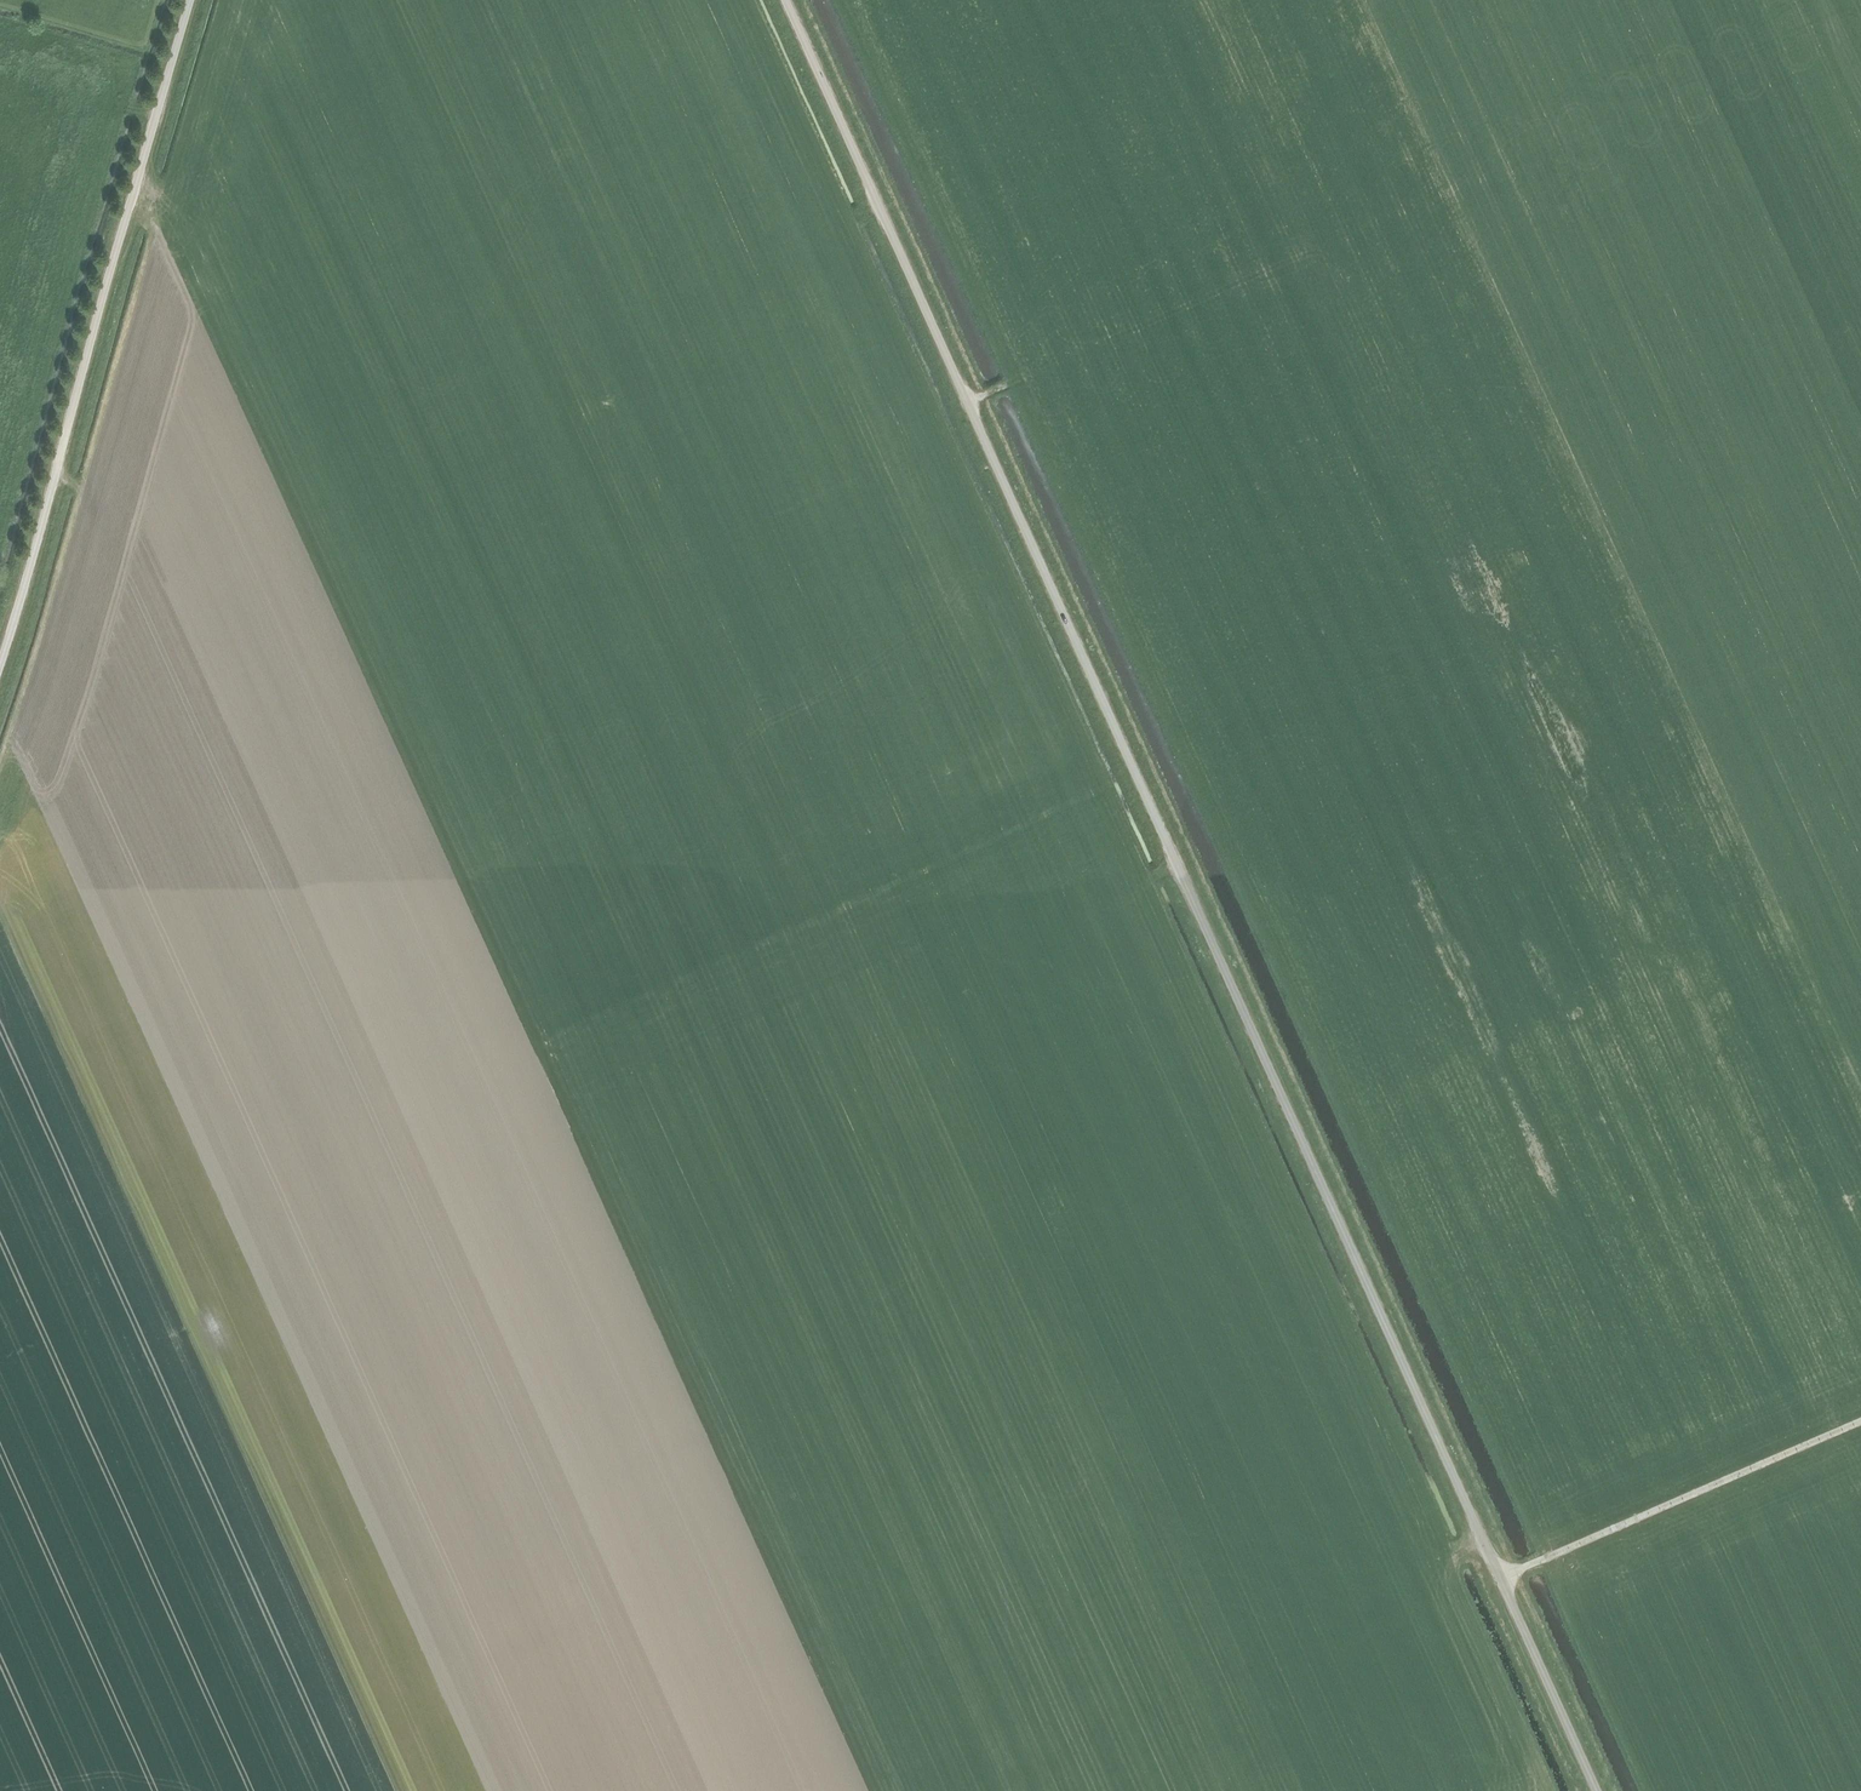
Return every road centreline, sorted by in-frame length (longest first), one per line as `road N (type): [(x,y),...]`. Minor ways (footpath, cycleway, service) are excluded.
road 1 (unclassified): [(1595,1790),(785,0)]
road 2 (unclassified): [(0,666),(191,0)]

